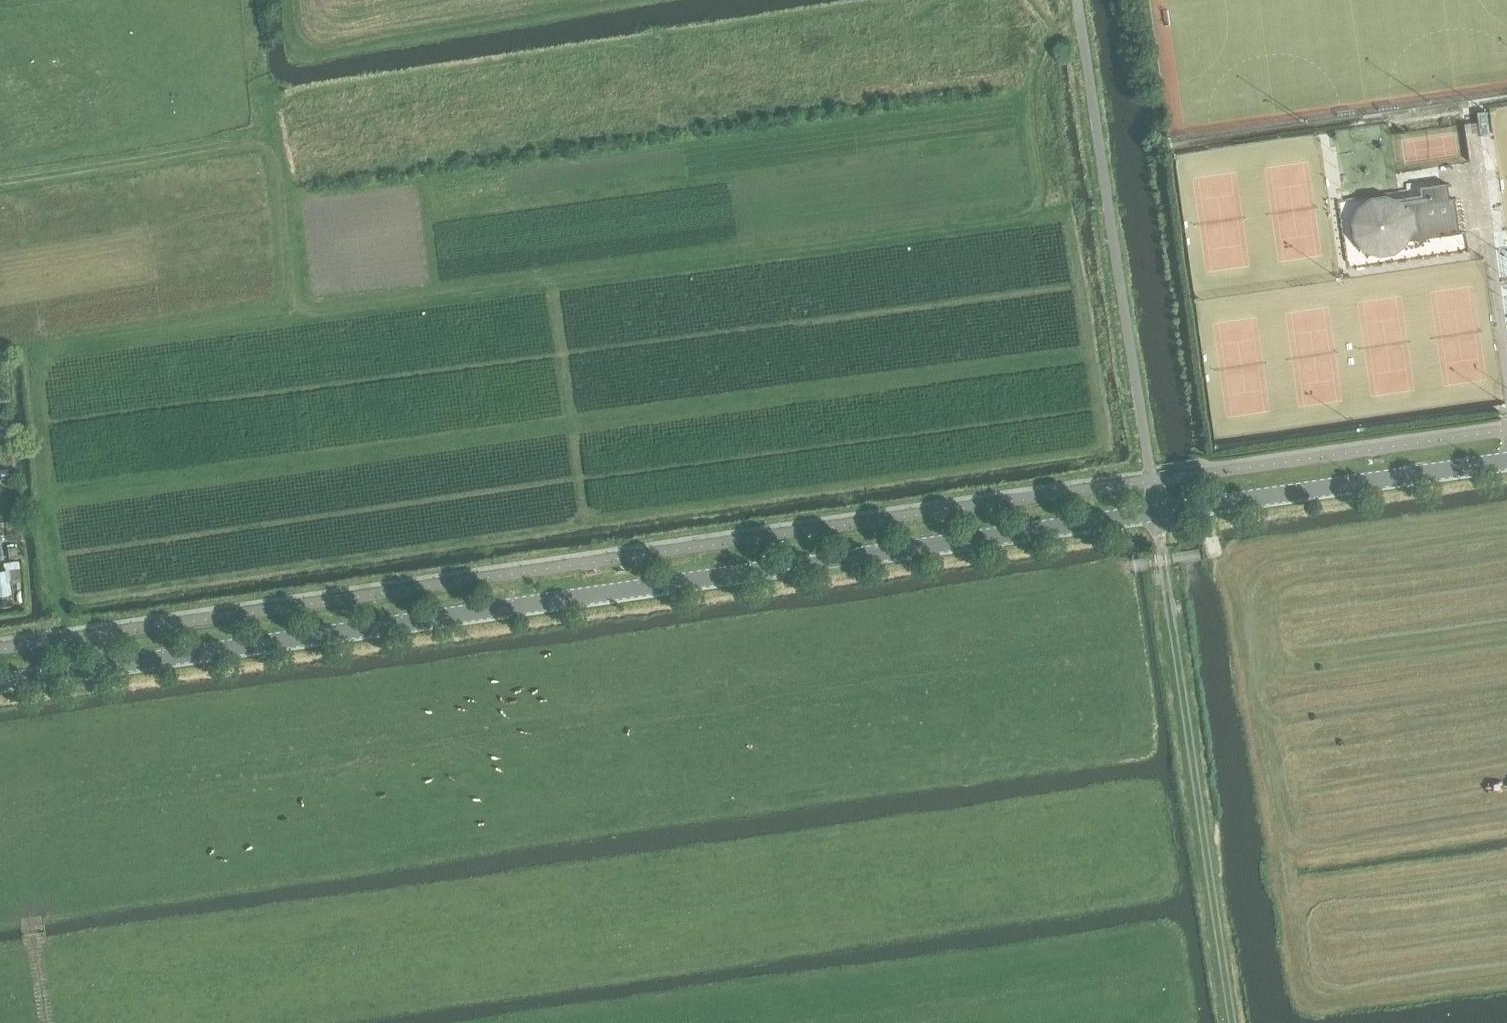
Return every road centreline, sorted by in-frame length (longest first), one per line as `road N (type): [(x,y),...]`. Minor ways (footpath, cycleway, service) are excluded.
road 1 (track): [(0,179),(268,143),(278,163),(295,301),(315,314),(1042,217),(1049,208),(1032,46),(1046,32),(1082,24)]
road 2 (tertiary): [(0,683),(1157,512)]
road 3 (unclassified): [(1157,512),(1078,0)]
road 4 (track): [(1232,1022),(1157,512)]
road 5 (tertiary): [(1157,512),(1506,461)]

